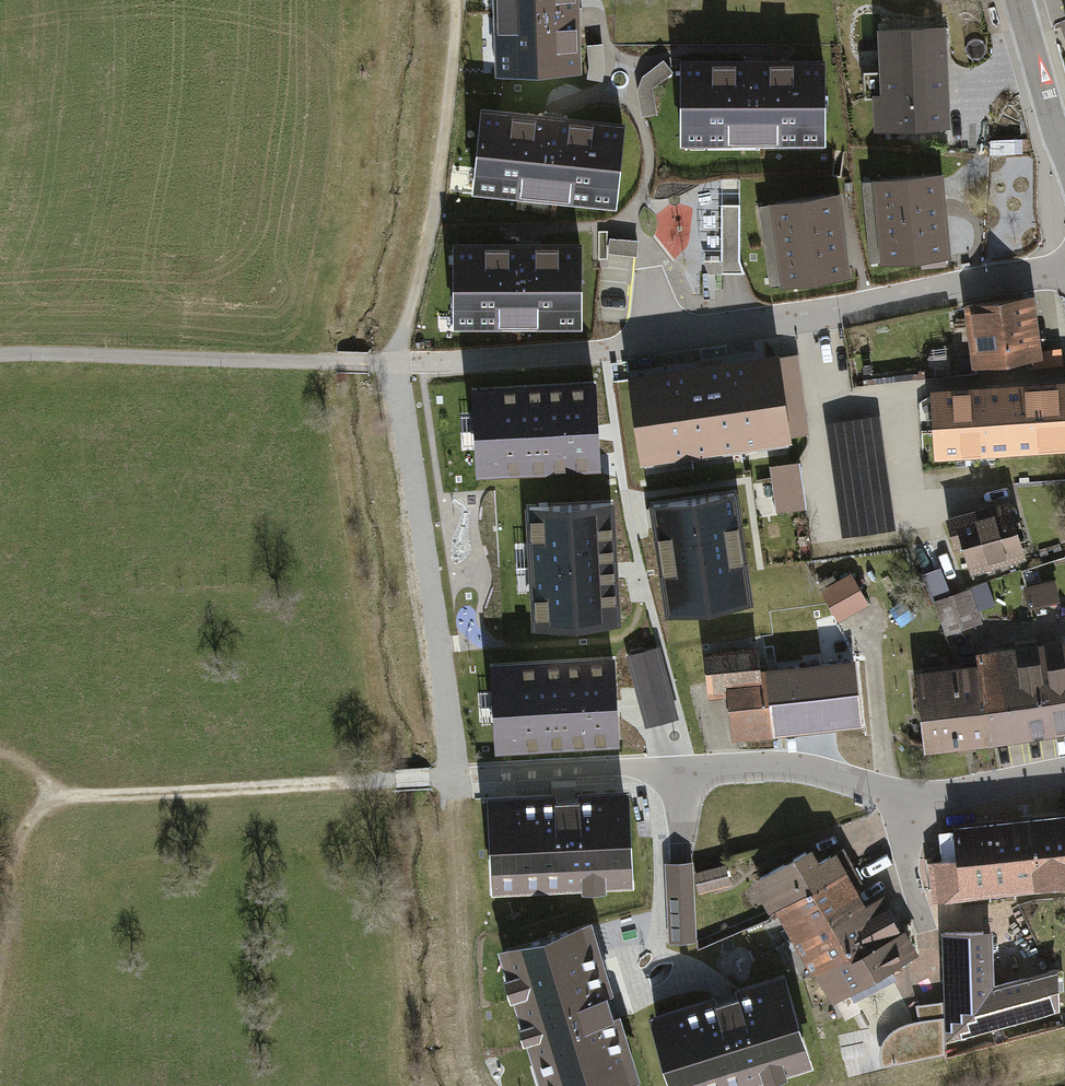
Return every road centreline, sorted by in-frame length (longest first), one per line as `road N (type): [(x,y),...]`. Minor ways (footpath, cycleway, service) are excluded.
road 1 (unclassified): [(399,365),(570,360),(824,325),(1064,271)]
road 2 (residential): [(1064,773),(911,801),(800,761),(458,776)]
road 3 (track): [(8,858),(26,819),(59,797),(396,780)]
road 4 (unclassified): [(458,776),(399,365)]
road 5 (unclassified): [(0,352),(399,365)]
road 6 (unclassified): [(399,365),(433,204),(457,0)]
road 7 (tertiary): [(1014,0),(1064,187)]

